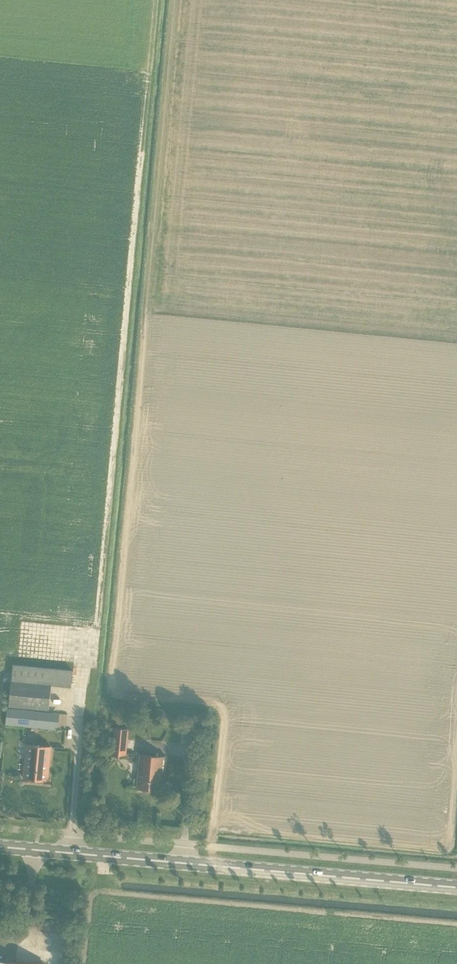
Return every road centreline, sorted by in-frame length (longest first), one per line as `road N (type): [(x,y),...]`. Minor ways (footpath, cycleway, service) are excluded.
road 1 (secondary): [(456,887),(0,846)]

